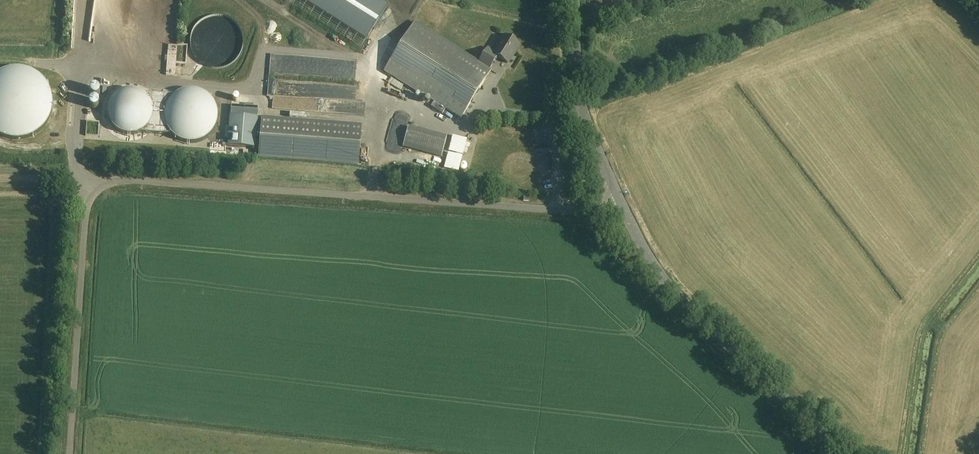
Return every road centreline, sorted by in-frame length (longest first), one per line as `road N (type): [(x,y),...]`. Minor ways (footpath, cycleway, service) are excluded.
road 1 (unclassified): [(68,453),(86,208),(109,184),(578,212),(617,199)]
road 2 (tertiary): [(843,453),(661,279),(617,199)]
road 3 (tertiary): [(617,199),(585,119),(575,0)]

